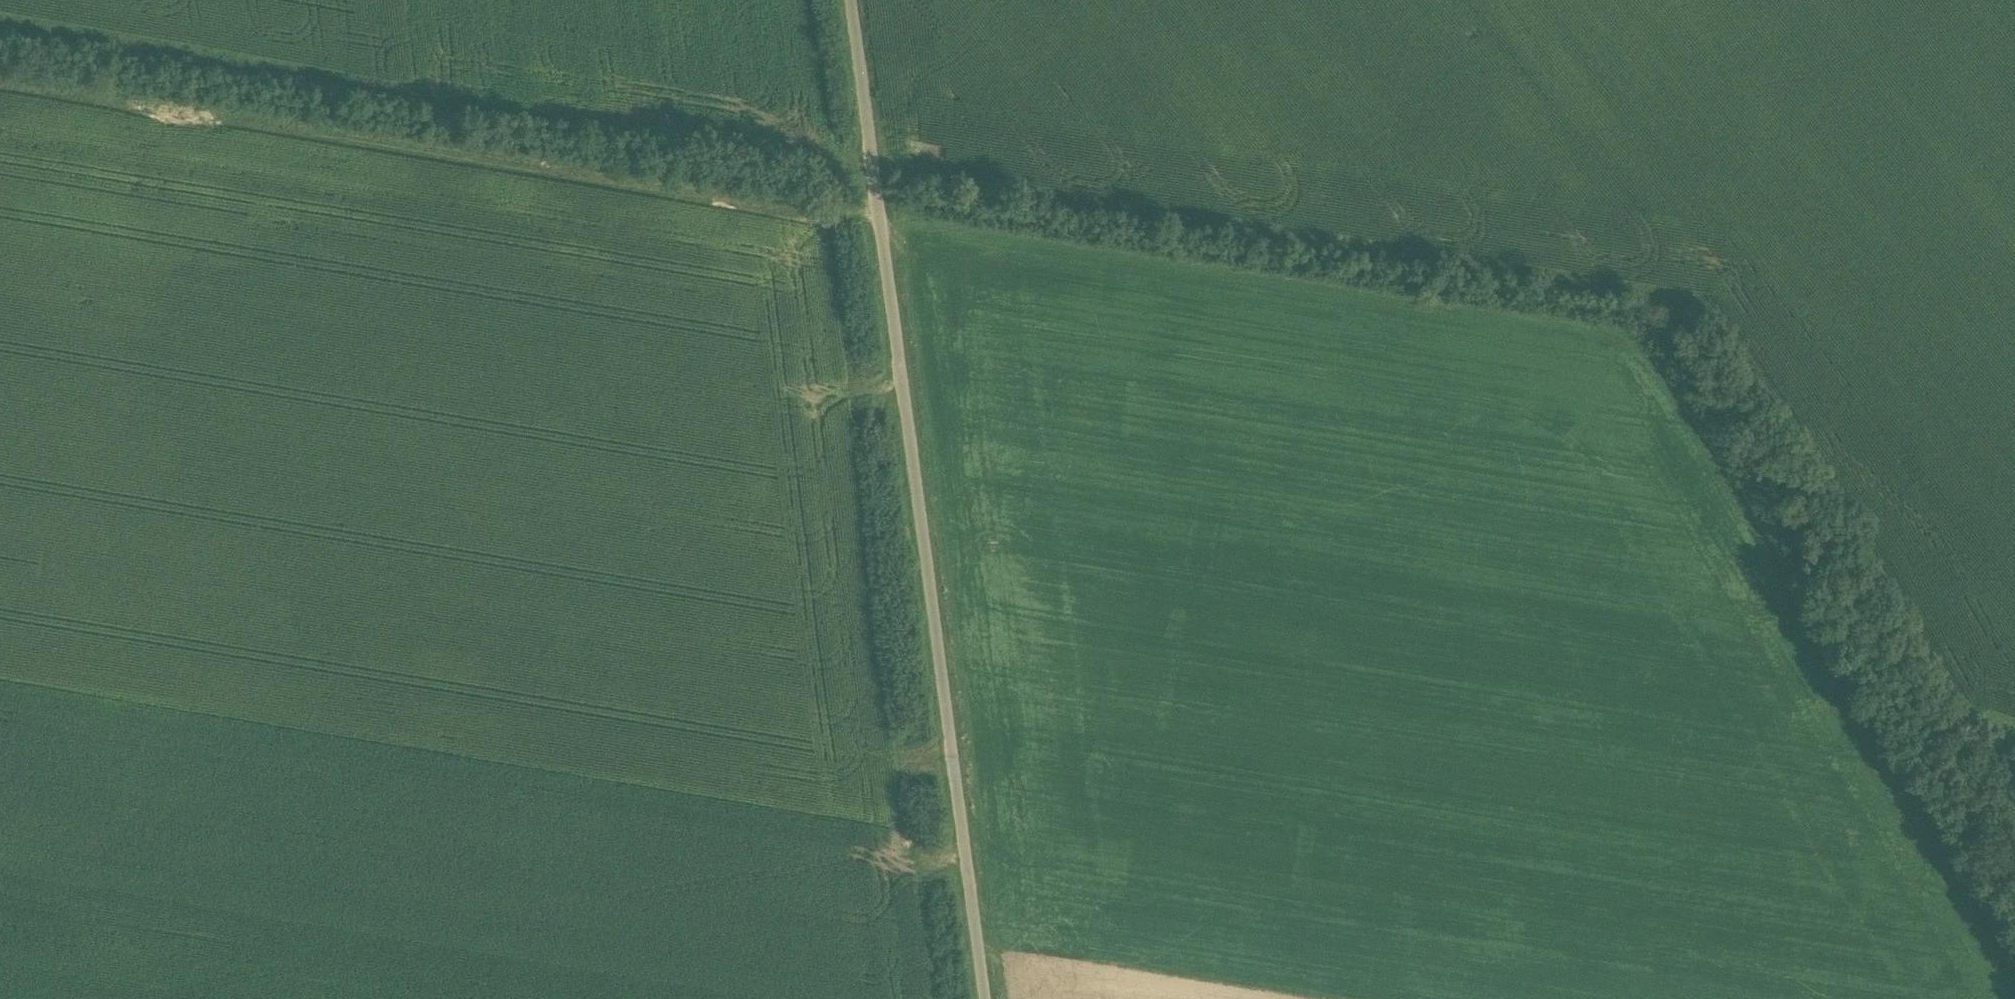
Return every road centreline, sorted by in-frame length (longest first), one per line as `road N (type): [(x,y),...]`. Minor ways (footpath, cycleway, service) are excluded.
road 1 (unclassified): [(850,0),(982,998)]

